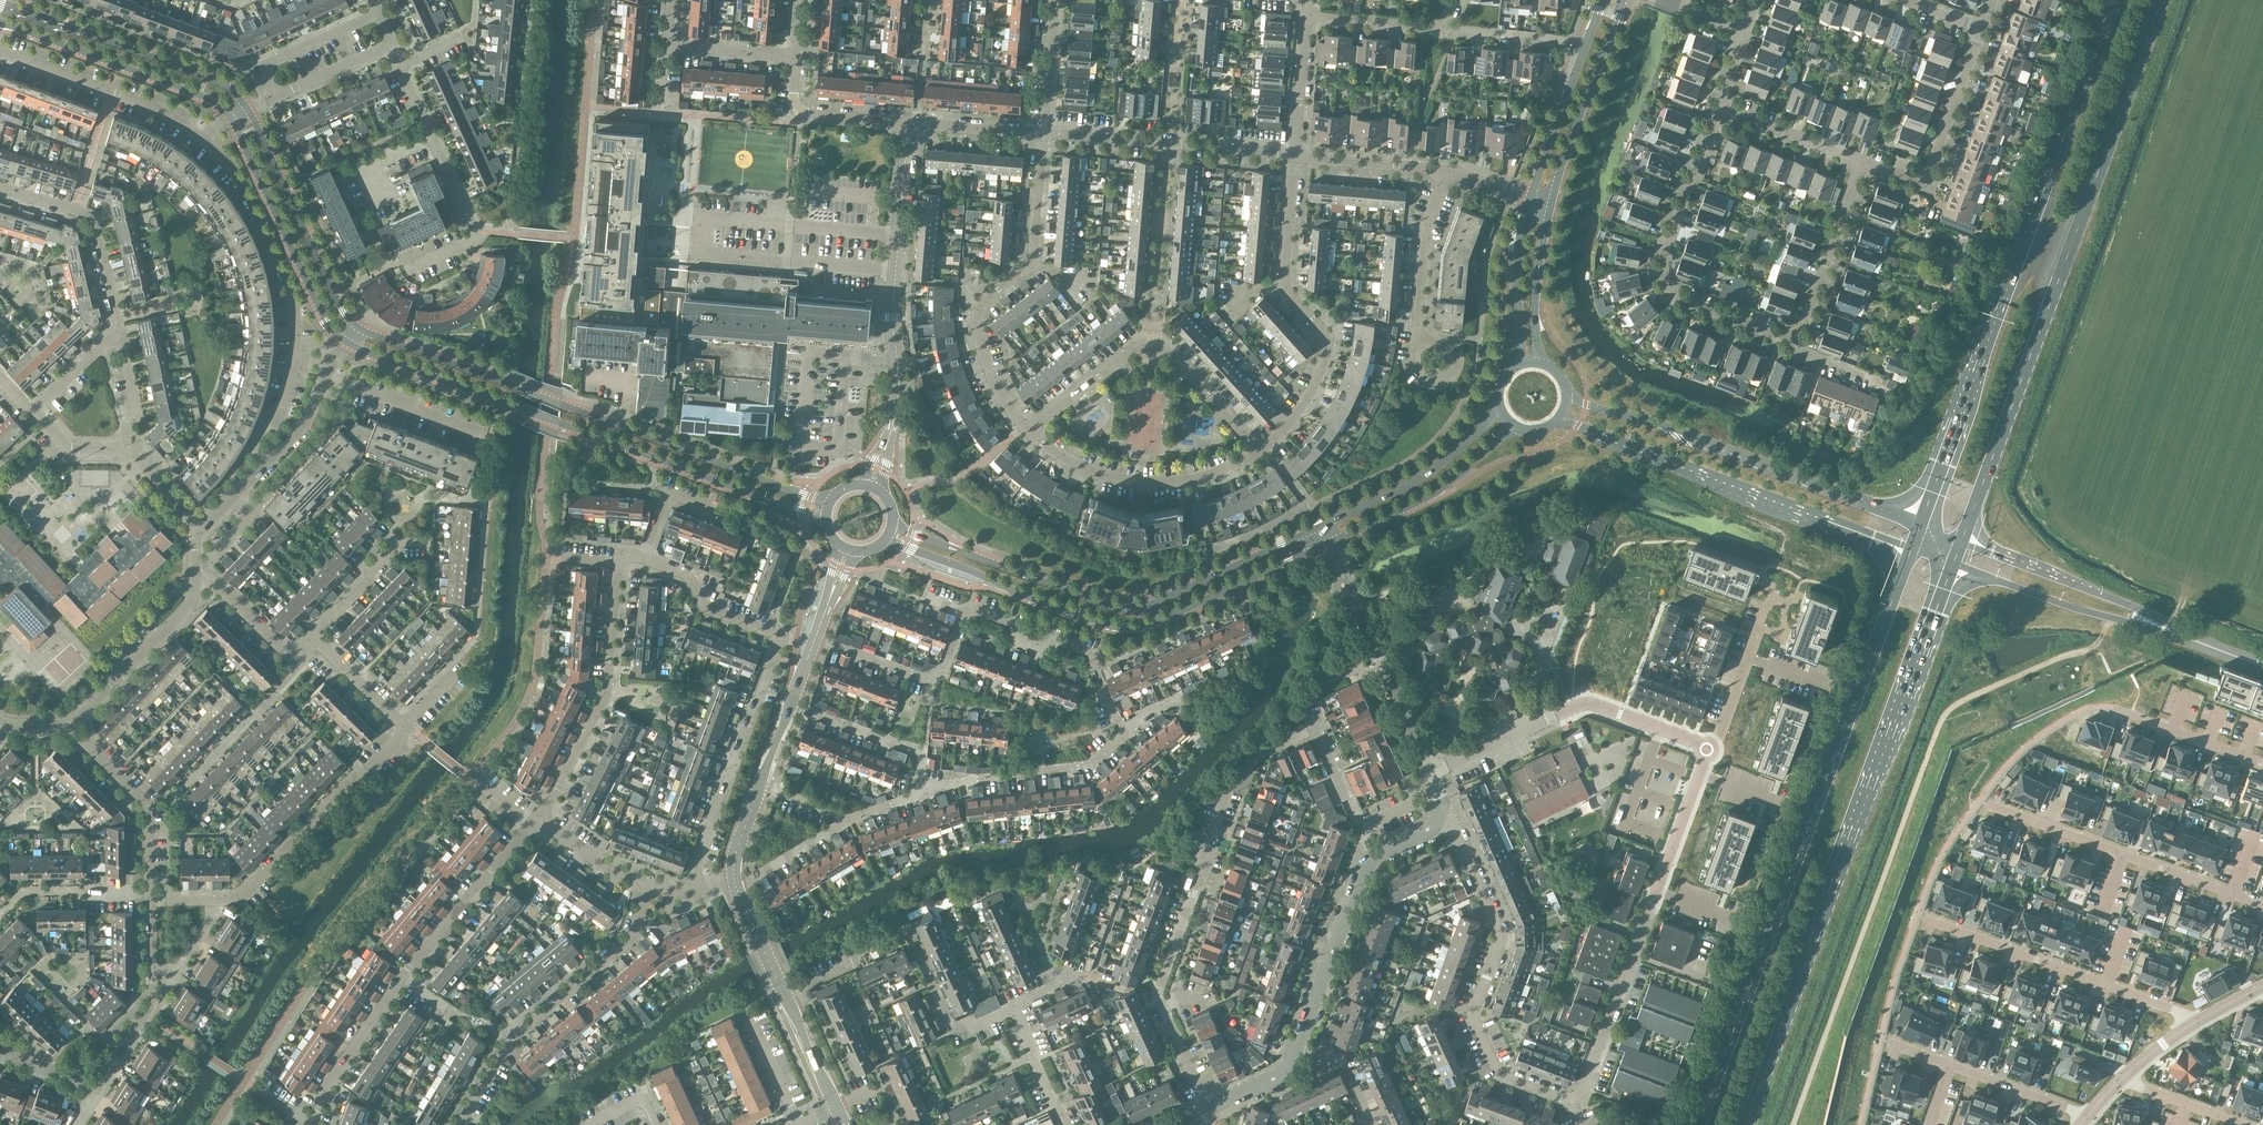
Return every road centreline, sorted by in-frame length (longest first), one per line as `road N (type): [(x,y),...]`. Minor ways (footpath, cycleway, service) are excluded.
road 1 (primary): [(1910,550),(1698,1124)]
road 2 (primary): [(1746,1124),(1953,564)]
road 3 (primary): [(1962,541),(2162,0)]
road 4 (primary): [(2115,0),(1919,524)]
road 5 (tertiary): [(343,341),(827,518)]
road 6 (tertiary): [(831,504),(352,325)]
road 7 (tertiary): [(886,540),(1097,620),(1136,626),(1325,545)]
road 8 (tertiary): [(1318,529),(1133,609),(892,527)]
road 9 (residential): [(1212,1108),(1159,992),(1237,784),(1267,753),(1318,728)]
road 10 (residential): [(1579,1104),(1502,1072),(1475,1010),(1503,939),(1439,798)]
road 11 (residential): [(1579,1104),(1704,761),(1701,746)]
road 12 (residential): [(307,1124),(400,984),(532,825)]
road 13 (tertiary): [(1560,421),(1910,550)]
road 14 (tertiary): [(1919,524),(1695,437),(1568,399)]
road 15 (residential): [(1036,437),(993,377),(977,308),(1033,261),(1043,136)]
road 16 (residential): [(288,448),(271,435),(292,360),(292,312),(252,204),(204,140)]
road 17 (residential): [(1264,450),(1294,426),(1333,355),(1332,332),(1286,285),(1295,157)]
road 18 (residential): [(1794,338),(1682,301),(1664,281),(1663,254),(1716,106)]
road 19 (residential): [(651,890),(629,939),(498,1056),(461,1124)]
road 20 (residential): [(643,559),(619,558),(607,692),(538,819)]
road 21 (unclassified): [(895,420),(895,270),(908,123)]
road 22 (residential): [(1926,920),(2205,1018)]
road 23 (residential): [(1701,746),(1588,703),(1430,774)]
road 24 (residential): [(1988,805),(2262,906)]
road 25 (tertiary): [(249,111),(221,84),(0,4)]
road 26 (residential): [(706,887),(700,870),(783,637)]
road 27 (residential): [(1295,157),(1043,136)]
road 28 (residential): [(1430,774),(1325,545)]
road 29 (residential): [(221,898),(401,723)]
road 30 (residential): [(1264,450),(1211,480),(1167,487),(1103,476),(1036,437)]
road 31 (tertiary): [(233,121),(324,319),(343,341)]
road 32 (tertiary): [(0,23),(210,100),(227,113)]
road 33 (tertiary): [(352,325),(249,111)]
road 34 (residential): [(1122,729),(1100,680),(1101,656),(1056,639),(1040,650),(1025,643),(1019,626),(966,613)]
road 35 (tertiary): [(1325,545),(1447,485),(1517,429)]
road 36 (residential): [(204,140),(168,116),(0,50)]
road 37 (residential): [(1982,30),(1929,173),(1915,178),(1865,160)]
road 38 (residential): [(922,788),(1092,763),(1121,741),(1122,729)]
road 39 (tertiary): [(1552,207),(1624,0)]
road 40 (tertiary): [(1500,411),(1434,470),(1318,529)]
road 41 (residential): [(154,816),(294,672),(291,657)]
road 42 (residential): [(198,532),(124,444),(65,442),(38,412)]
road 43 (tertiary): [(1604,0),(1531,200)]
road 44 (residential): [(1889,1043),(2089,1114)]
road 45 (unclassified): [(1953,564),(2067,606),(2155,624)]
road 46 (unclassified): [(2155,624),(2121,602),(1962,541)]
road 47 (residential): [(1298,1045),(1372,857)]
road 48 (residential): [(966,613),(947,669),(932,677),(817,637)]
road 49 (residential): [(1865,160),(1794,338)]
road 50 (residential): [(67,727),(190,608),(193,592)]
road 51 (residential): [(411,273),(477,231),(431,136)]
road 52 (residential): [(1422,338),(1425,243),(1443,173)]
road 53 (tertiary): [(1531,200),(1518,273),(1520,365)]
road 54 (residential): [(783,637),(711,610),(691,579),(643,559)]
road 55 (residential): [(908,123),(799,112),(803,56)]
road 56 (residential): [(278,98),(264,63),(377,12)]
road 57 (residential): [(1701,746),(1719,737),(1767,604)]
road 58 (residential): [(1264,450),(1171,346),(1153,338)]
road 59 (residential): [(1865,160),(1716,106)]
road 60 (tertiary): [(1541,363),(1536,308),(1552,207)]
road 61 (residential): [(1036,437),(1135,343),(1153,338)]
road 62 (residential): [(309,639),(389,551),(422,543)]
road 63 (tertiary): [(761,789),(813,647)]
road 64 (residential): [(1443,173),(1295,157)]
road 65 (residential): [(922,788),(924,752),(819,713)]
road 66 (residential): [(2128,711),(2262,761)]
road 67 (residential): [(1372,857),(1318,728)]
road 68 (residential): [(1295,157),(1307,18)]
road 69 (residential): [(1307,18),(1445,28)]
road 70 (residential): [(666,46),(803,56)]
road 71 (residential): [(1043,136),(1055,0)]
road 72 (residential): [(1043,136),(908,123)]
road 73 (residential): [(651,890),(538,819)]
road 74 (residential): [(1067,1124),(1014,1005)]
road 75 (tertiary): [(836,1106),(782,989)]
road 76 (residential): [(2241,1124),(2121,1081)]
road 77 (residential): [(24,895),(150,896)]
road 78 (residential): [(278,98),(392,45)]
road 79 (residential): [(401,723),(309,639)]
road 80 (residential): [(154,816),(67,727)]
road 81 (residential): [(117,324),(94,219),(78,214)]
road 82 (residential): [(291,657),(226,594),(193,592)]
road 83 (residential): [(198,532),(288,448)]
road 84 (tertiary): [(782,989),(735,878)]
road 85 (residential): [(288,448),(343,341)]
road 86 (residential): [(148,1016),(150,896)]

